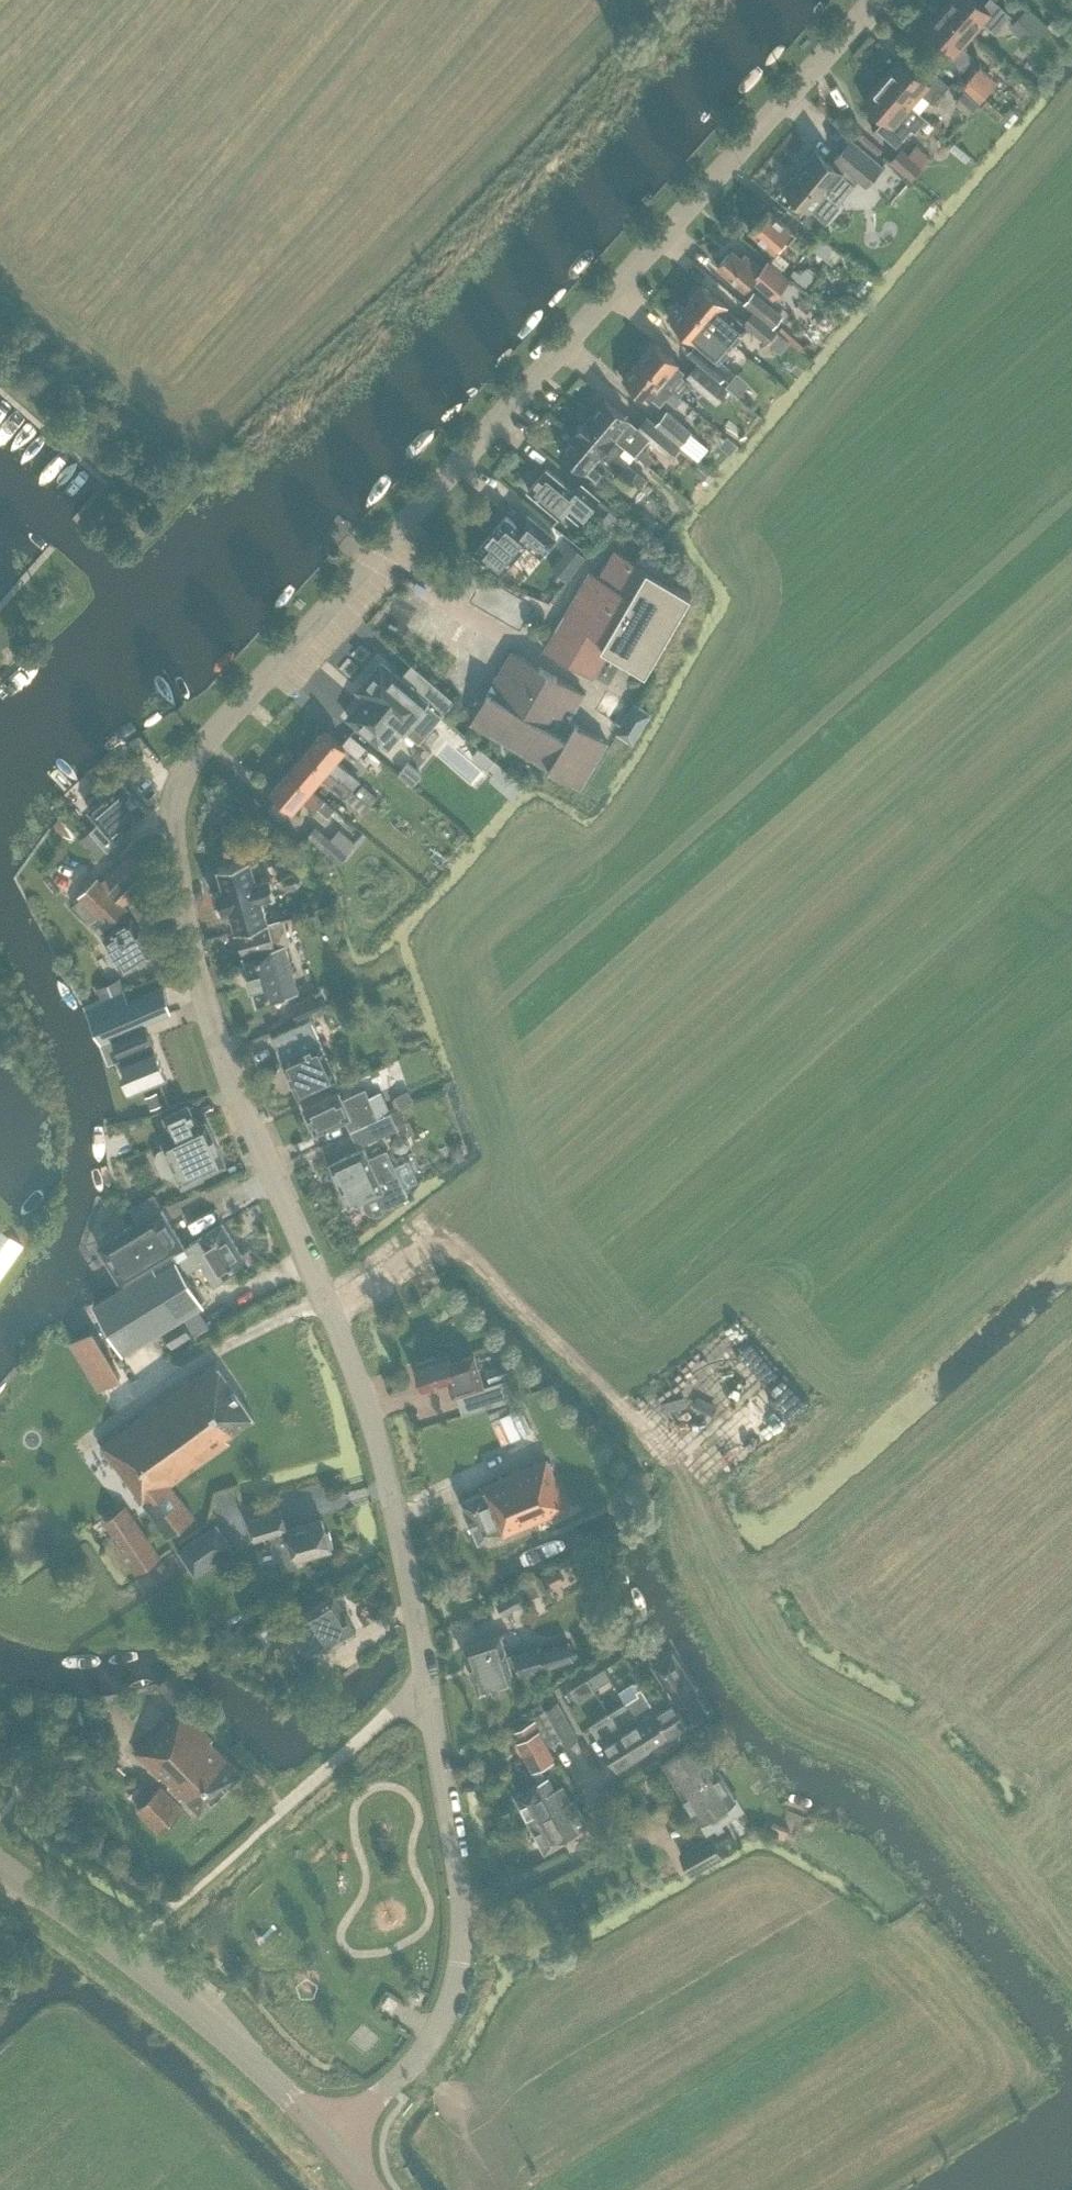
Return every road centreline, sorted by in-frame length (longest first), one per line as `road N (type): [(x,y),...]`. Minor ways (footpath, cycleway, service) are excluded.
road 1 (tertiary): [(463,1909),(390,1481),(355,1367),(207,1005),(178,875),(176,804),(203,744),(875,0)]
road 2 (secondary): [(333,2136),(176,1995),(0,1863)]
road 3 (tertiary): [(333,2136),(437,2028),(455,1984),(463,1909)]
road 4 (residential): [(463,1909),(586,1856)]

